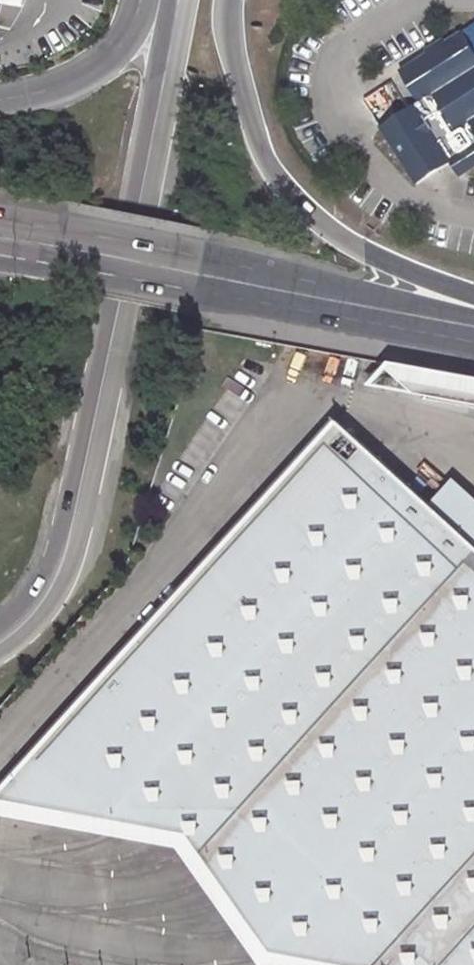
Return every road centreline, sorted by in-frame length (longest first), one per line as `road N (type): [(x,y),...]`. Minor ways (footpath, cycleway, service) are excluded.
road 1 (secondary): [(0,251),(473,341)]
road 2 (secondary): [(473,312),(0,224)]
road 3 (unclassified): [(143,203),(68,541),(43,601),(0,646)]
road 4 (unclassified): [(473,294),(346,241),(284,191),(249,116),(229,0)]

